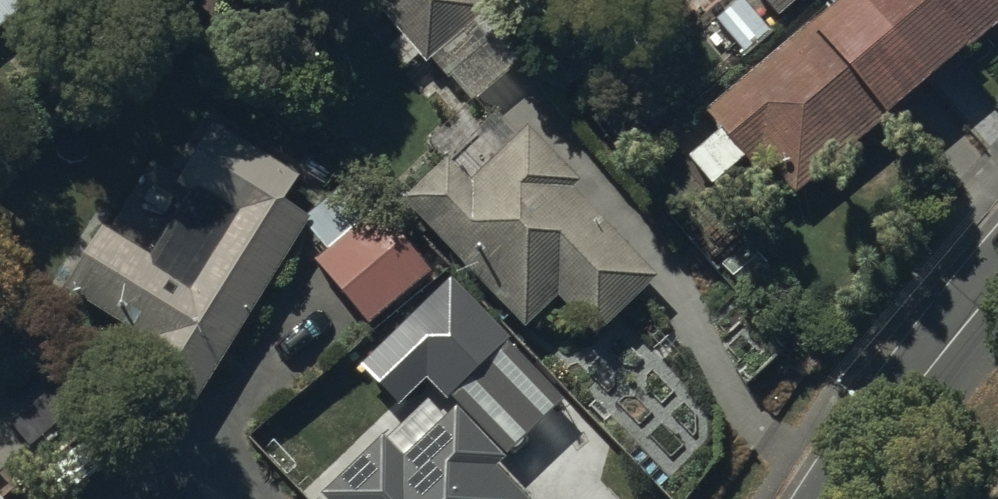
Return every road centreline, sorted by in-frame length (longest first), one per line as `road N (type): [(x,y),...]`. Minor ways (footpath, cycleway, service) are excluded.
road 1 (unclassified): [(997,290),(842,498)]

